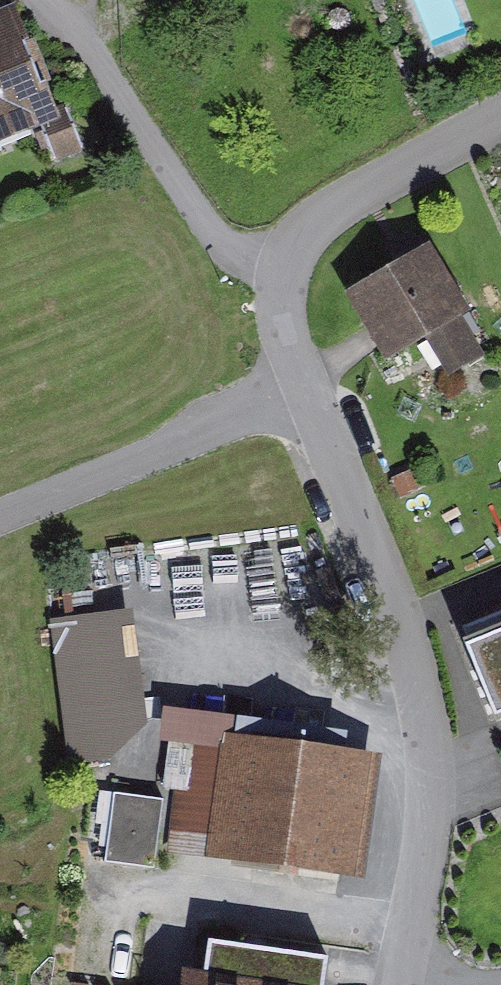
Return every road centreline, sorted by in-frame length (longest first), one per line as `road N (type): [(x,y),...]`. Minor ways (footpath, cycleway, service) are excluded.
road 1 (residential): [(324,393),(411,607),(433,699),(442,780),(413,984)]
road 2 (residential): [(500,128),(332,219),(307,242),(290,296),(324,393)]
road 3 (residential): [(324,393),(0,521)]

